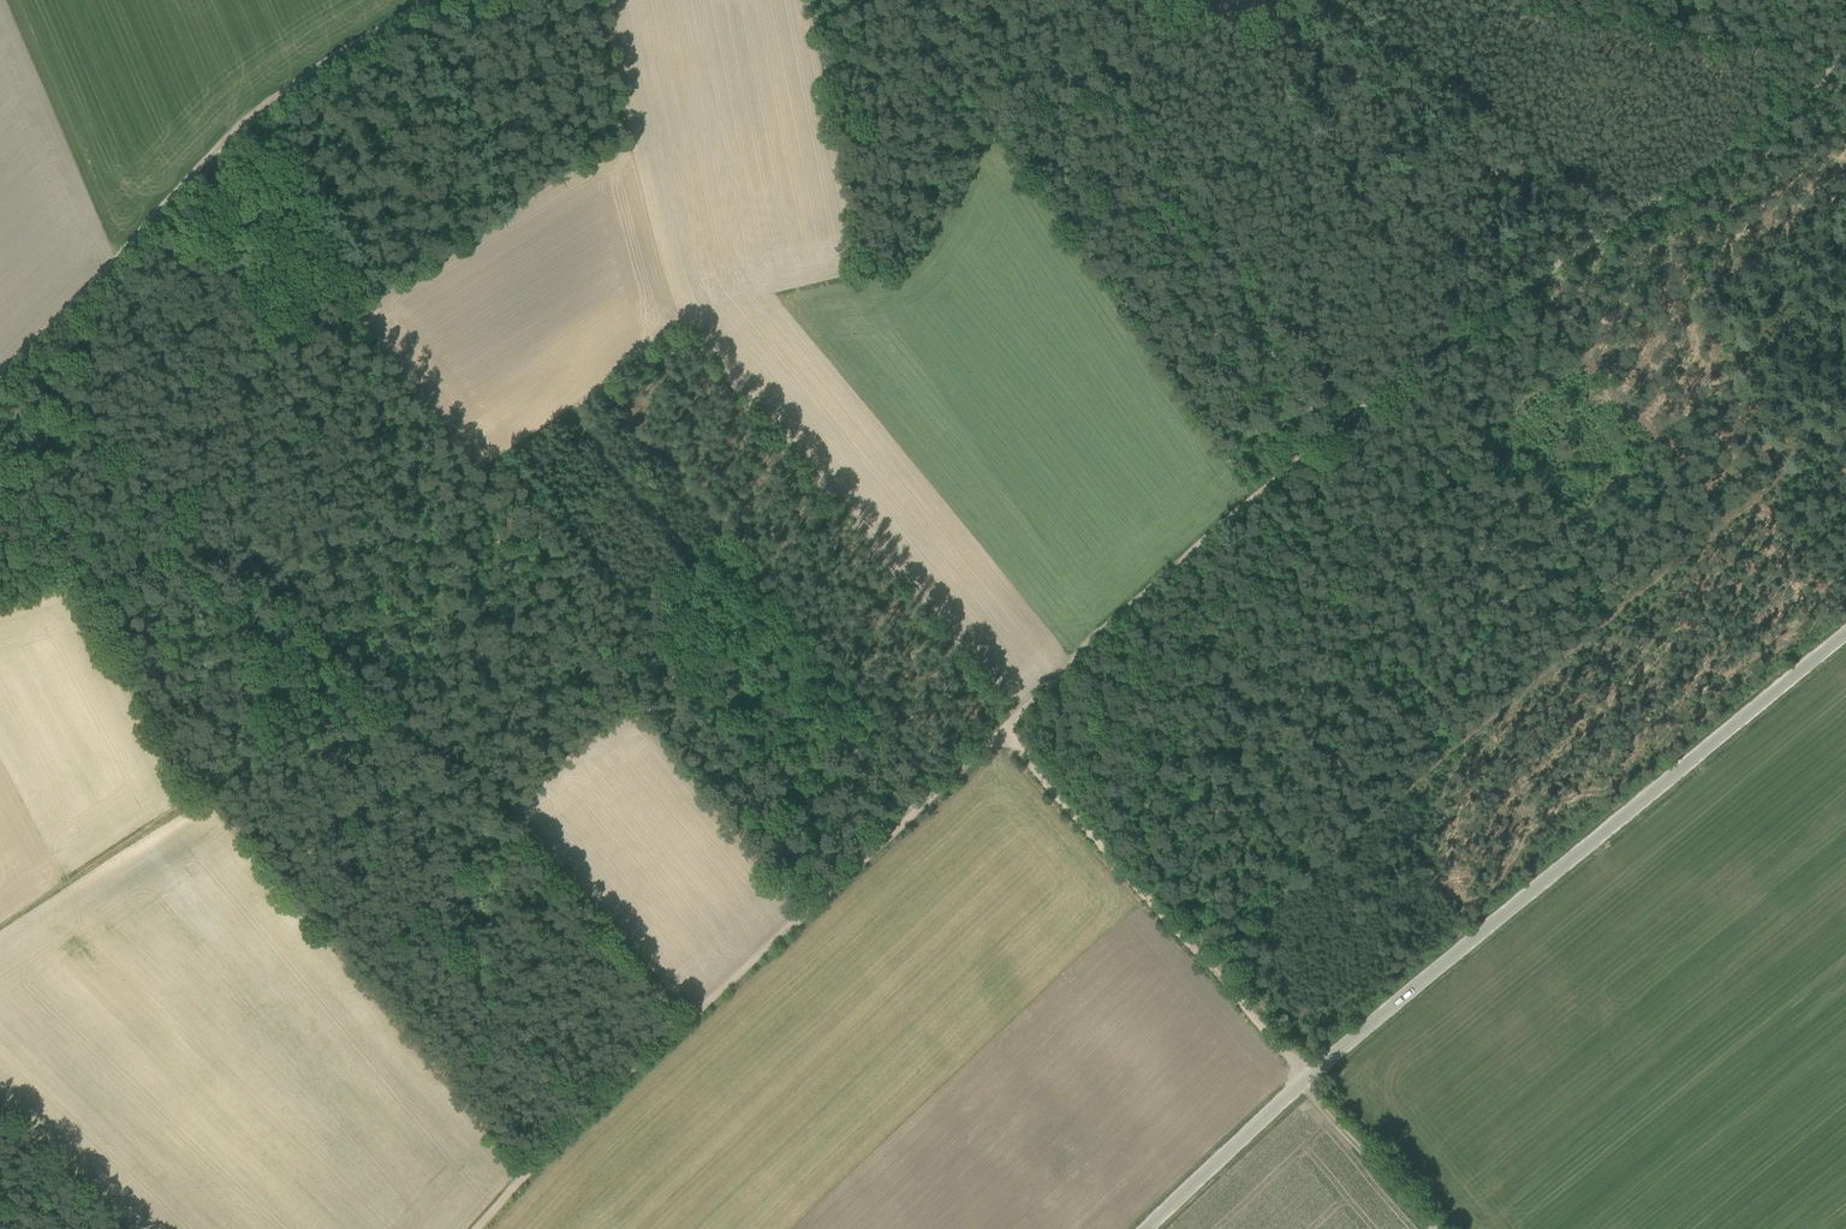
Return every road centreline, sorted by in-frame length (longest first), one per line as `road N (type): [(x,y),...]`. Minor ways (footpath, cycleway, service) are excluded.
road 1 (track): [(1255,497),(599,1103),(478,1228)]
road 2 (unclassified): [(1147,1228),(1306,1079),(1845,634)]
road 3 (track): [(1845,404),(1816,427),(1788,457),(1781,478),(1736,519),(1207,963)]
road 4 (track): [(1845,48),(1777,123),(1462,329),(1255,497)]
road 5 (track): [(697,1015),(513,820),(486,815),(427,833),(373,769),(302,745),(250,763),(188,801)]
road 6 (track): [(432,0),(258,112),(0,387)]
road 7 (track): [(566,409),(909,819)]
road 8 (track): [(1001,731),(1306,1079)]
road 9 (track): [(1306,455),(1048,104)]
road 10 (track): [(386,535),(172,199)]
road 11 (track): [(773,654),(666,669),(611,666),(536,554),(475,497)]
road 12 (track): [(1471,738),(1255,497)]
road 13 (track): [(1521,289),(1736,519)]
road 14 (track): [(941,133),(1048,104),(1206,38)]
road 15 (track): [(1433,1228),(1306,1079)]
road 16 (track): [(280,749),(273,696),(295,618)]
road 17 (track): [(973,0),(994,122)]

